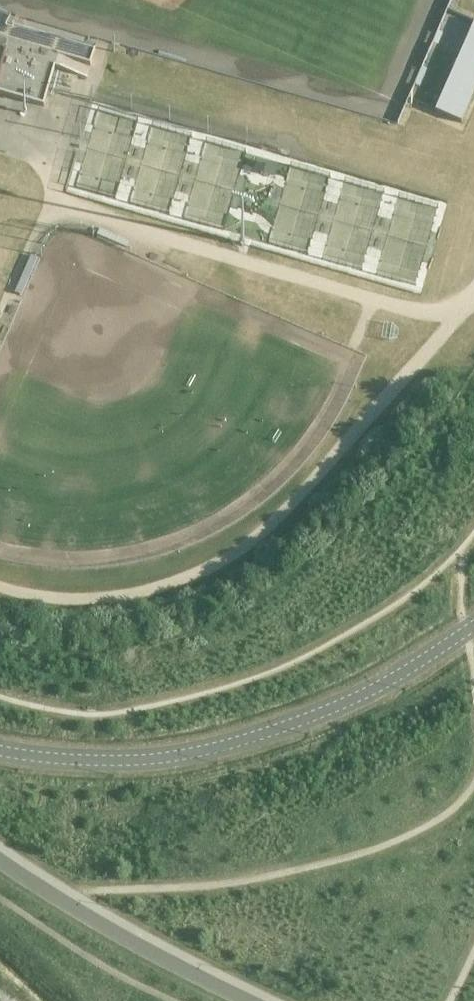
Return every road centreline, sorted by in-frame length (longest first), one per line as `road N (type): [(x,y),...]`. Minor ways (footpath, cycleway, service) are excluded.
road 1 (unclassified): [(473,623),(348,701),(230,743),(122,759),(0,749)]

